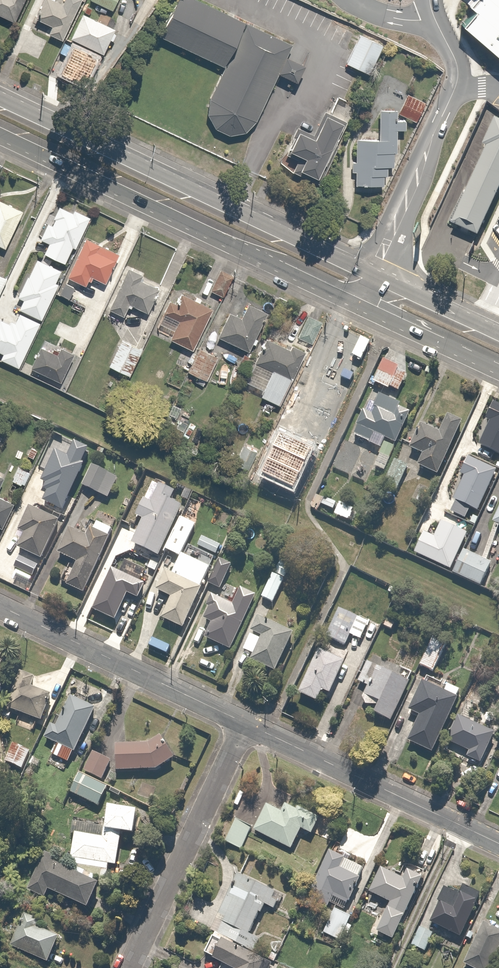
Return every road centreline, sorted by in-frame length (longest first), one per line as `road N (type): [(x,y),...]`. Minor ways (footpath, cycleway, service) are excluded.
road 1 (secondary): [(498,370),(0,135)]
road 2 (secondary): [(0,98),(498,331)]
road 3 (residential): [(247,724),(498,843)]
road 4 (residential): [(0,606),(247,724)]
road 5 (residential): [(131,967),(247,724)]

